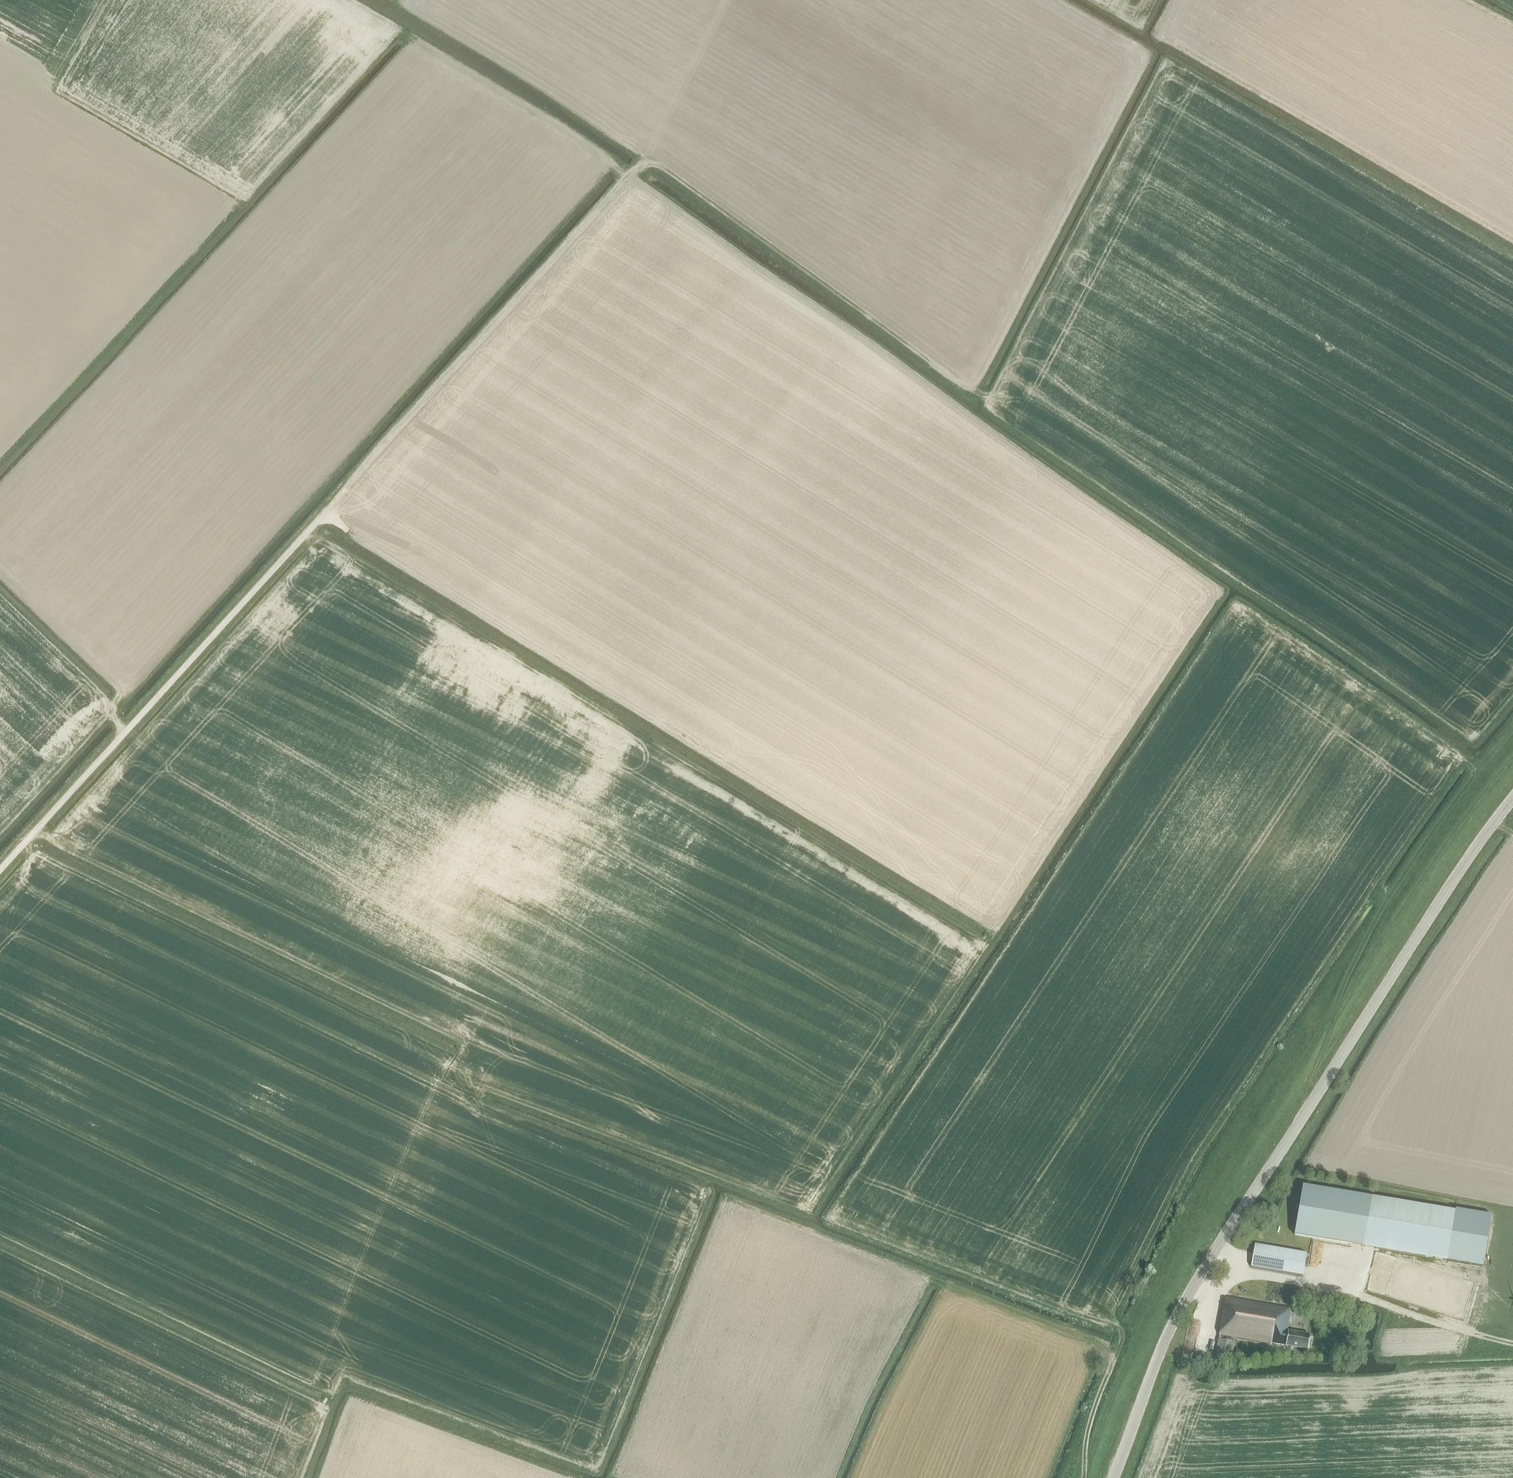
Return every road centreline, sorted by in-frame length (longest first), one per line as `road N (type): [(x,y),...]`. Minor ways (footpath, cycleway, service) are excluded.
road 1 (secondary): [(1112,1477),(1191,1290),(1512,798)]
road 2 (track): [(1083,1477),(1088,1428),(1111,1360),(1104,1349)]

